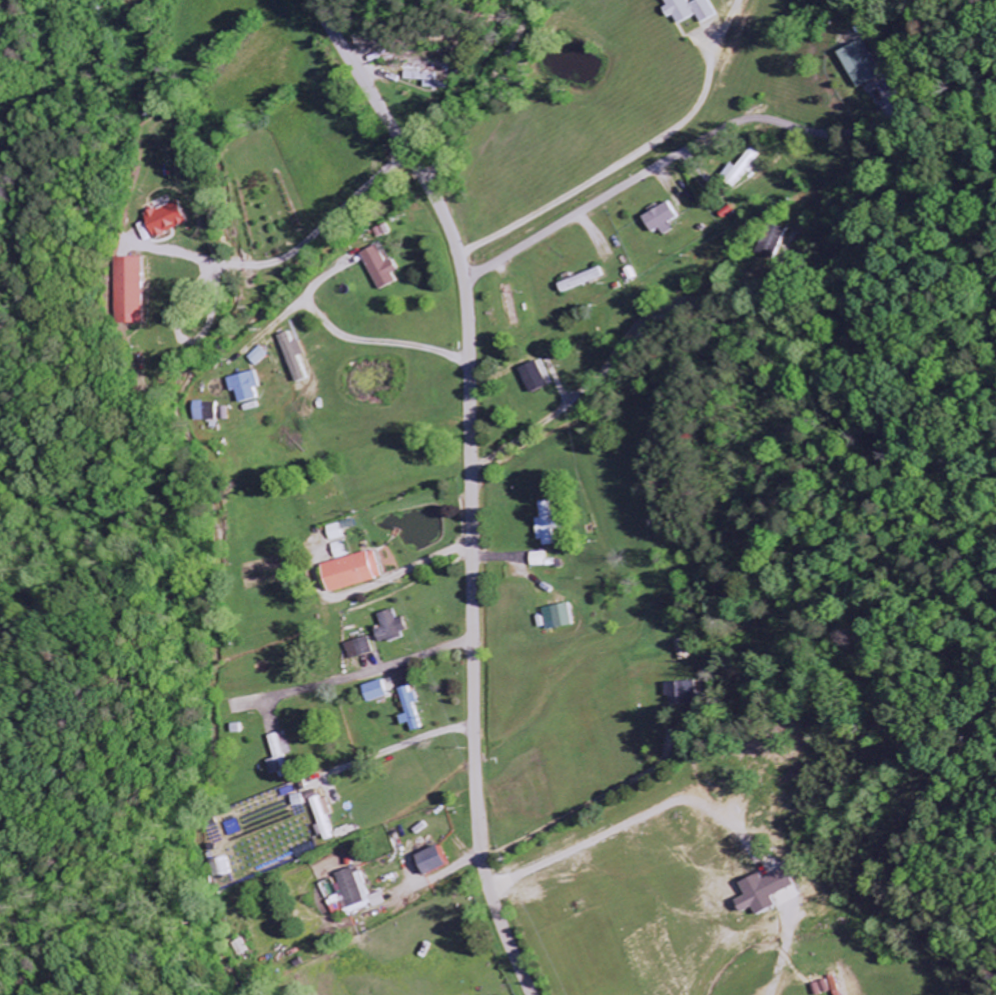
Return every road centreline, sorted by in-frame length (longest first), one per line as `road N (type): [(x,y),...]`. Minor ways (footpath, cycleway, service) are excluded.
road 1 (tertiary): [(533,994),(489,887),(479,830),(465,279),(435,194),(314,0)]
road 2 (residential): [(465,279),(727,127),(758,120),(852,132),(894,113)]
road 3 (residential): [(472,539),(655,477),(703,387)]

